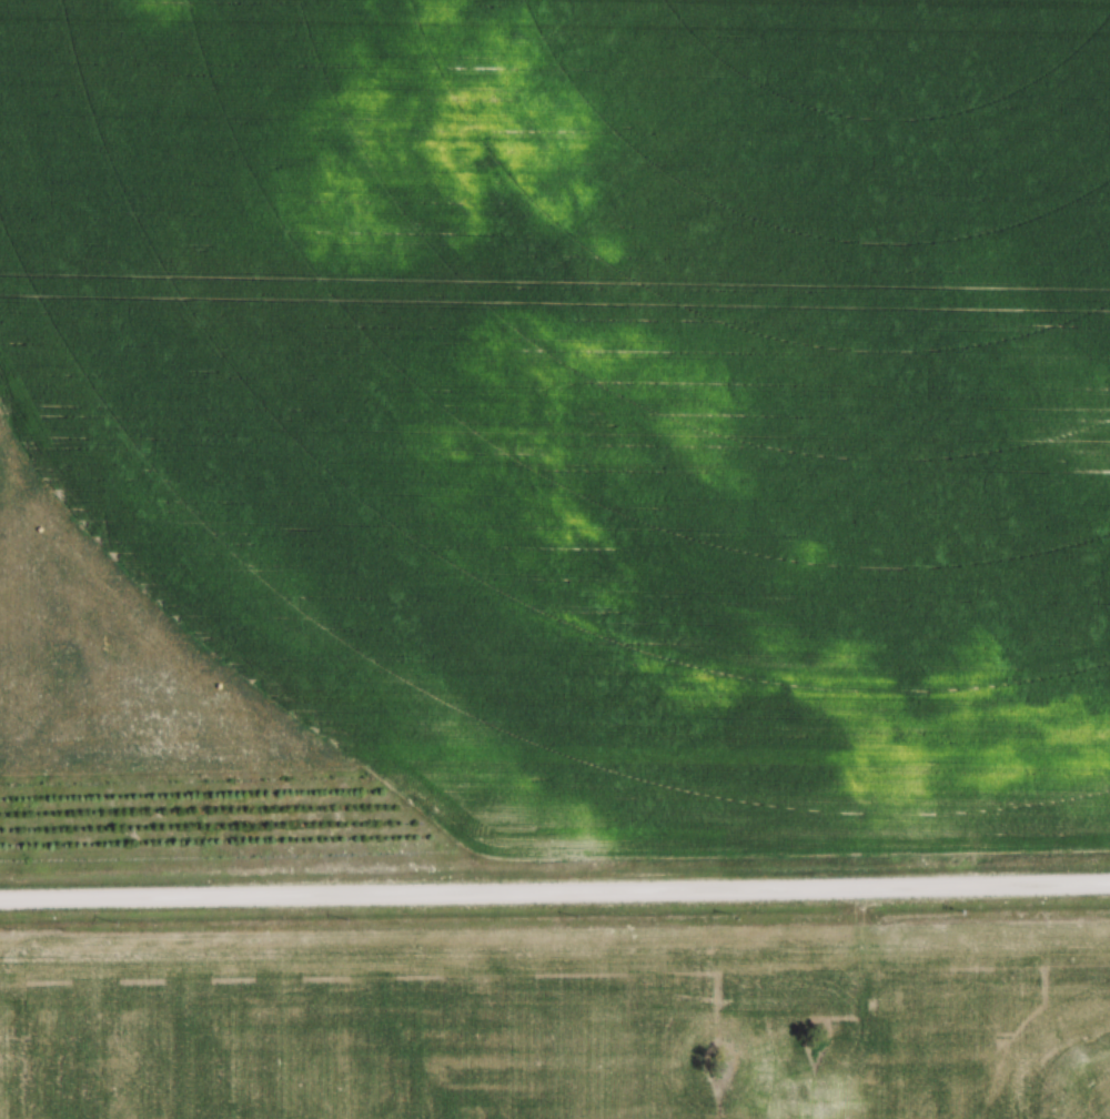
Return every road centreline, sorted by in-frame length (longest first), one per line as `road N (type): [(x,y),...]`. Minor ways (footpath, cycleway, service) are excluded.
road 1 (residential): [(1109,881),(0,898)]

